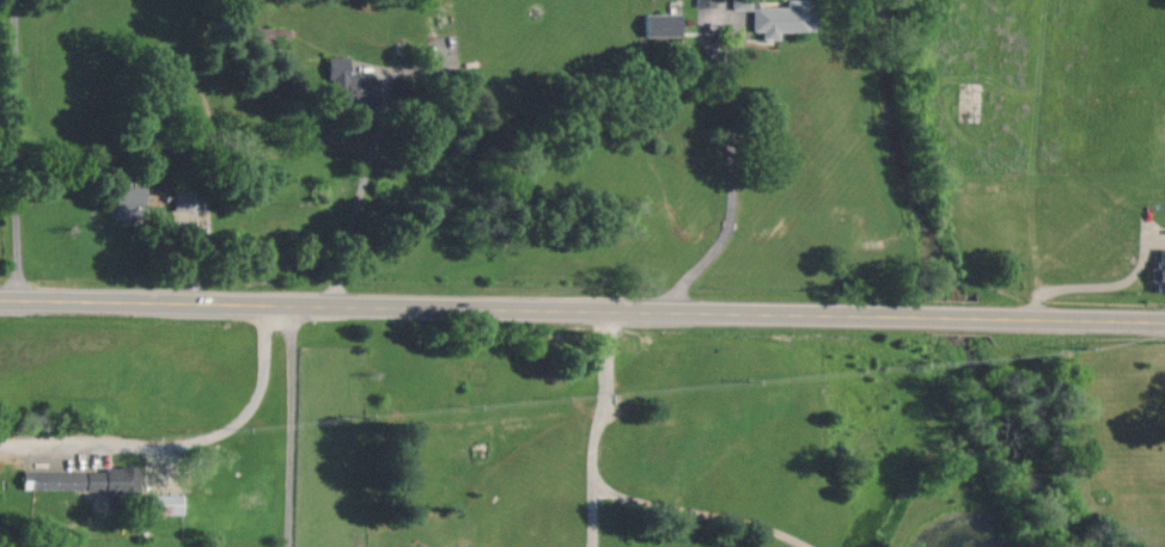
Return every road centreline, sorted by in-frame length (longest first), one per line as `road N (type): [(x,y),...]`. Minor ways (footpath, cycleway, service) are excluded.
road 1 (primary): [(917,316),(0,306)]
road 2 (primary): [(1164,321),(989,316)]

